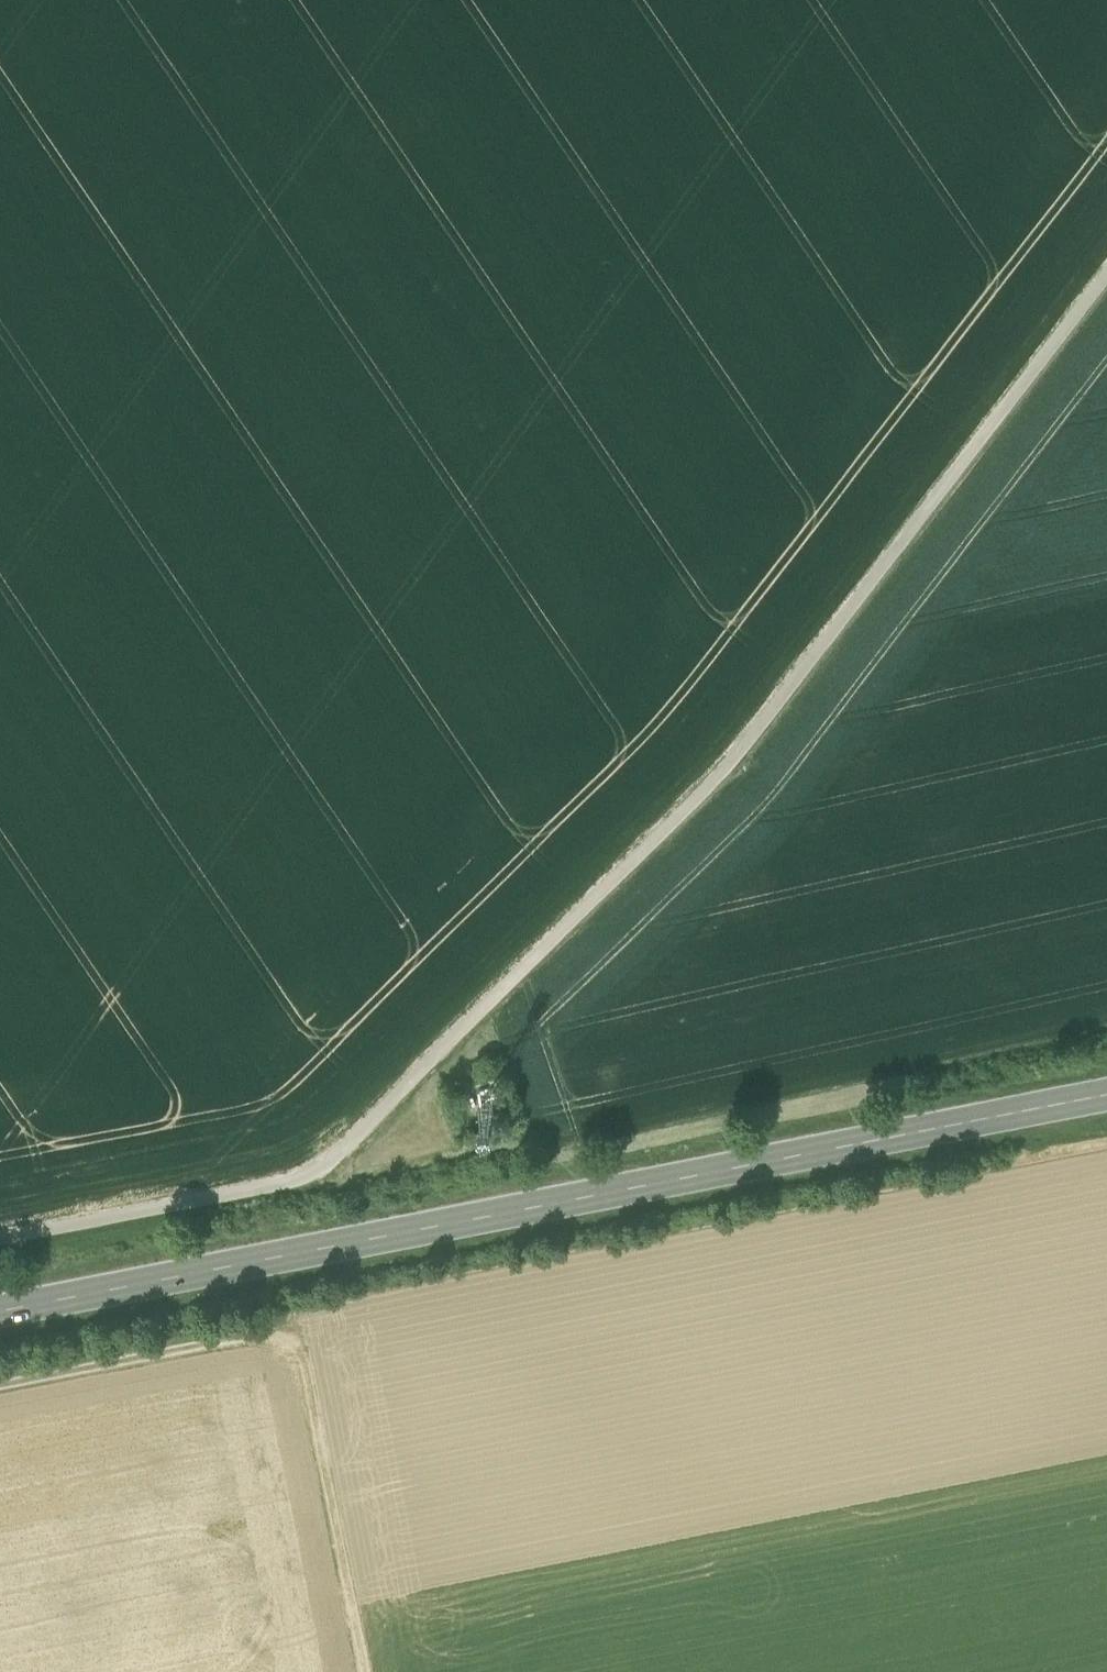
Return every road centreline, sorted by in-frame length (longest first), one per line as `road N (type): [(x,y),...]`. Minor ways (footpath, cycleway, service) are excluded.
road 1 (track): [(1106,270),(716,781),(350,1144),(287,1184),(0,1240)]
road 2 (primary): [(0,1312),(1106,1096)]
road 3 (track): [(0,1389),(272,1336),(292,1353),(307,1385),(364,1671)]

